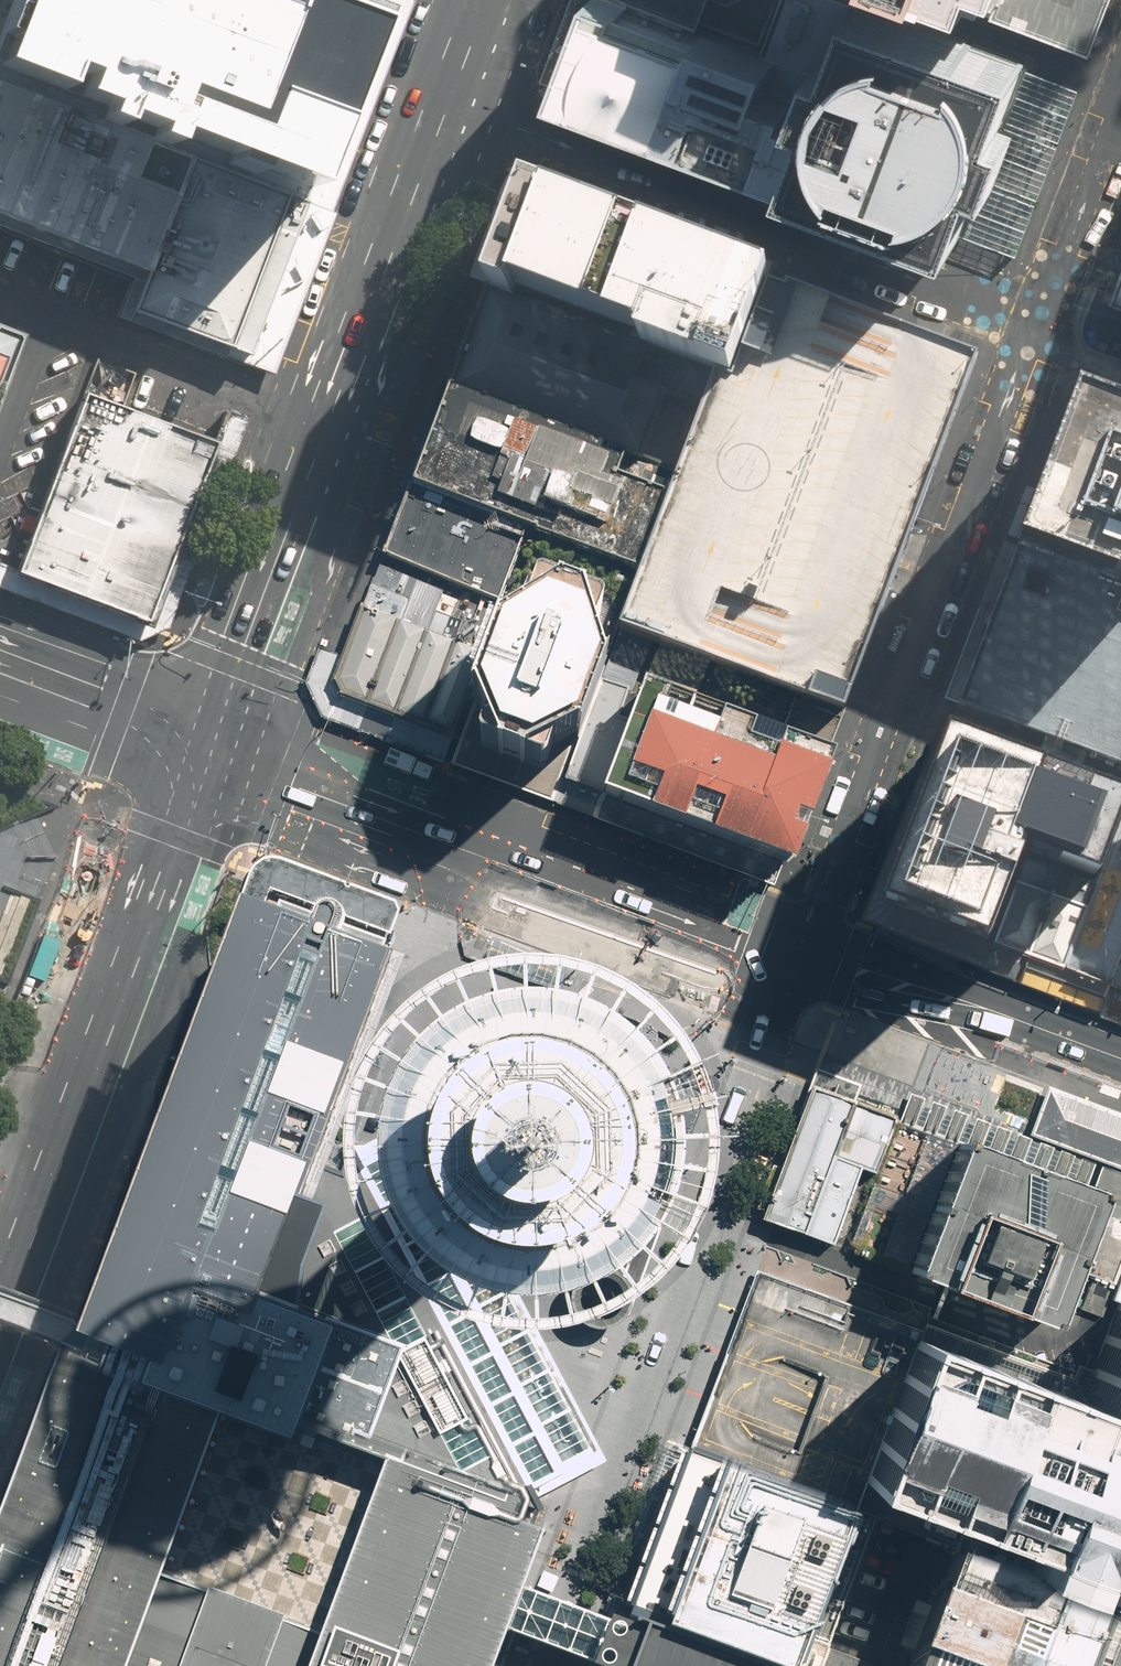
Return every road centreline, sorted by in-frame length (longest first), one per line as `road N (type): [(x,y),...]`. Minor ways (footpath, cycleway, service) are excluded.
road 1 (residential): [(538,1665),(811,946)]
road 2 (primary): [(444,101),(196,743)]
road 3 (residential): [(811,946),(1037,329)]
road 4 (tertiary): [(196,743),(811,946)]
road 5 (residential): [(444,101),(1001,305),(1037,329)]
road 6 (primary): [(196,743),(0,1278)]
road 7 (residential): [(1037,329),(1120,107)]
road 8 (secondary): [(0,671),(196,743)]
road 9 (tertiary): [(1005,1018),(811,946)]
road 10 (tertiary): [(1005,1018),(1120,1059)]

